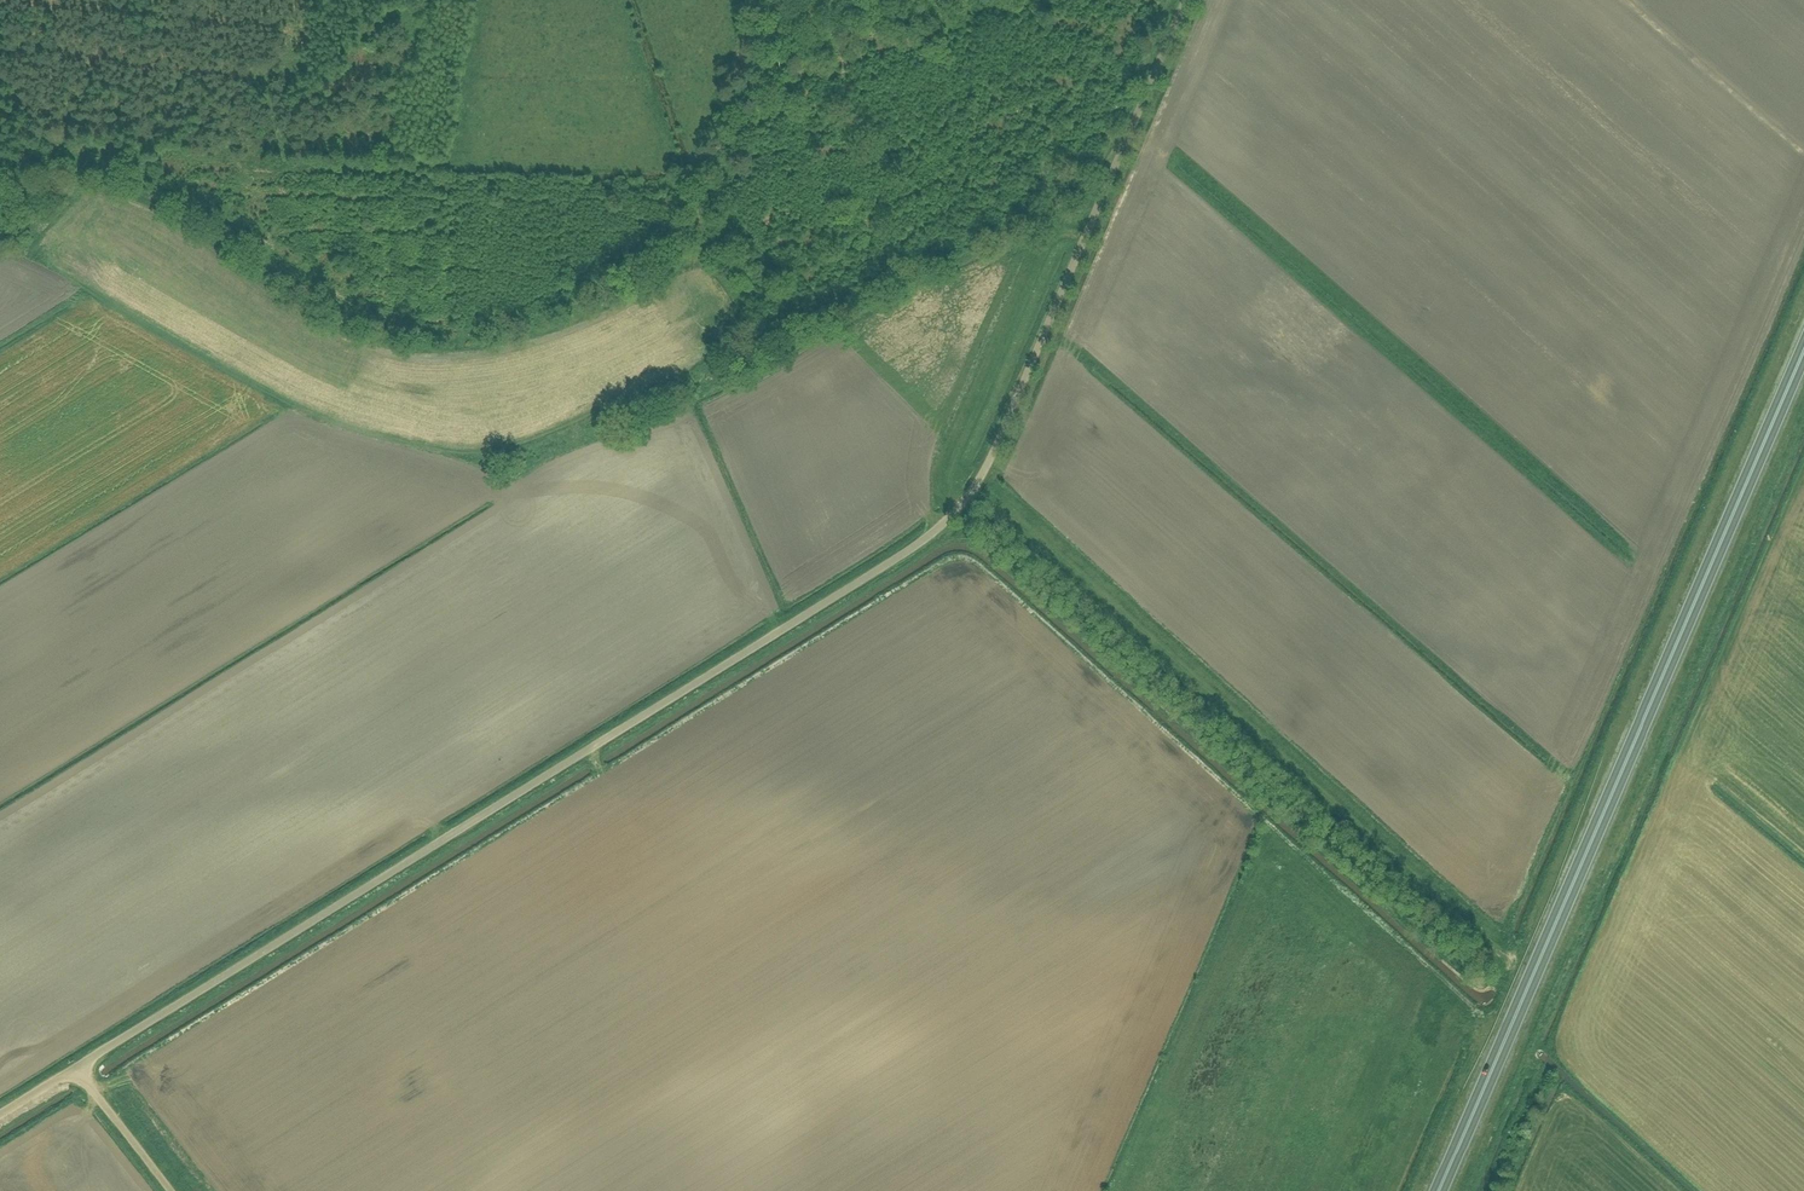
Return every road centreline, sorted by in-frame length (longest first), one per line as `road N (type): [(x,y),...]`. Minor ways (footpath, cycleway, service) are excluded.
road 1 (unclassified): [(76,1068),(930,536),(992,454),(1183,0)]
road 2 (trunk): [(1439,1190),(1803,346)]
road 3 (track): [(968,492),(999,499),(1517,971)]
road 4 (track): [(948,516),(952,469),(1052,246),(1083,238)]
road 5 (unclassified): [(171,1190),(76,1068)]

